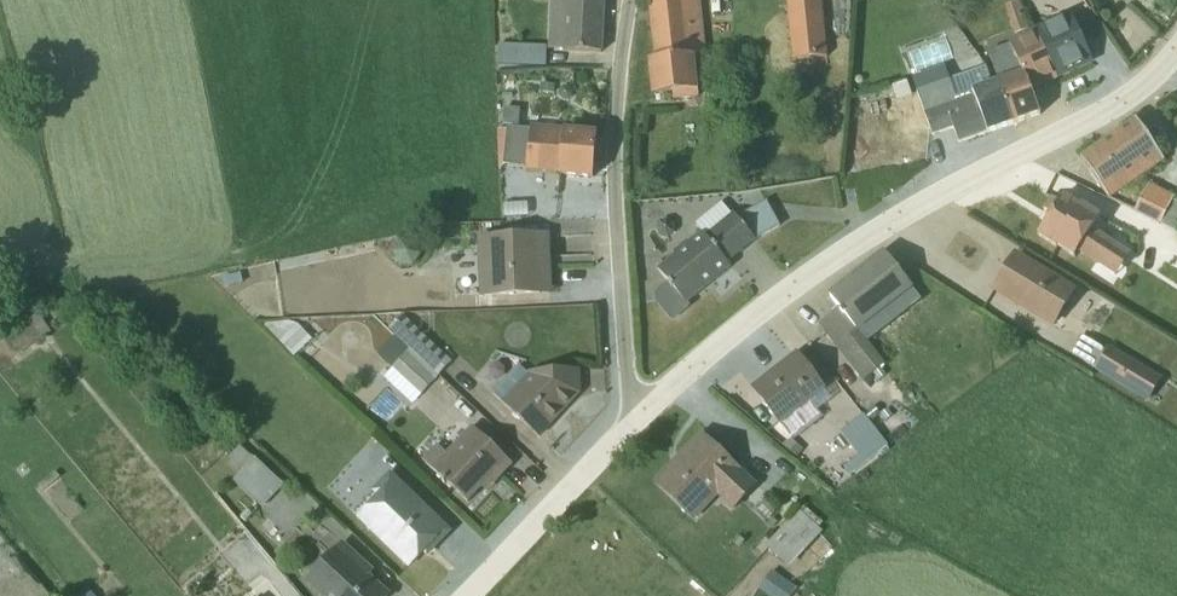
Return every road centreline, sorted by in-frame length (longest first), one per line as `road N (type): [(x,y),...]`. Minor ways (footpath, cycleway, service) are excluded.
road 1 (residential): [(639,420),(828,264),(895,220),(1121,105),(1176,51)]
road 2 (residential): [(639,420),(627,378),(622,229),(624,64),(634,0)]
road 3 (residential): [(474,595),(639,420)]

